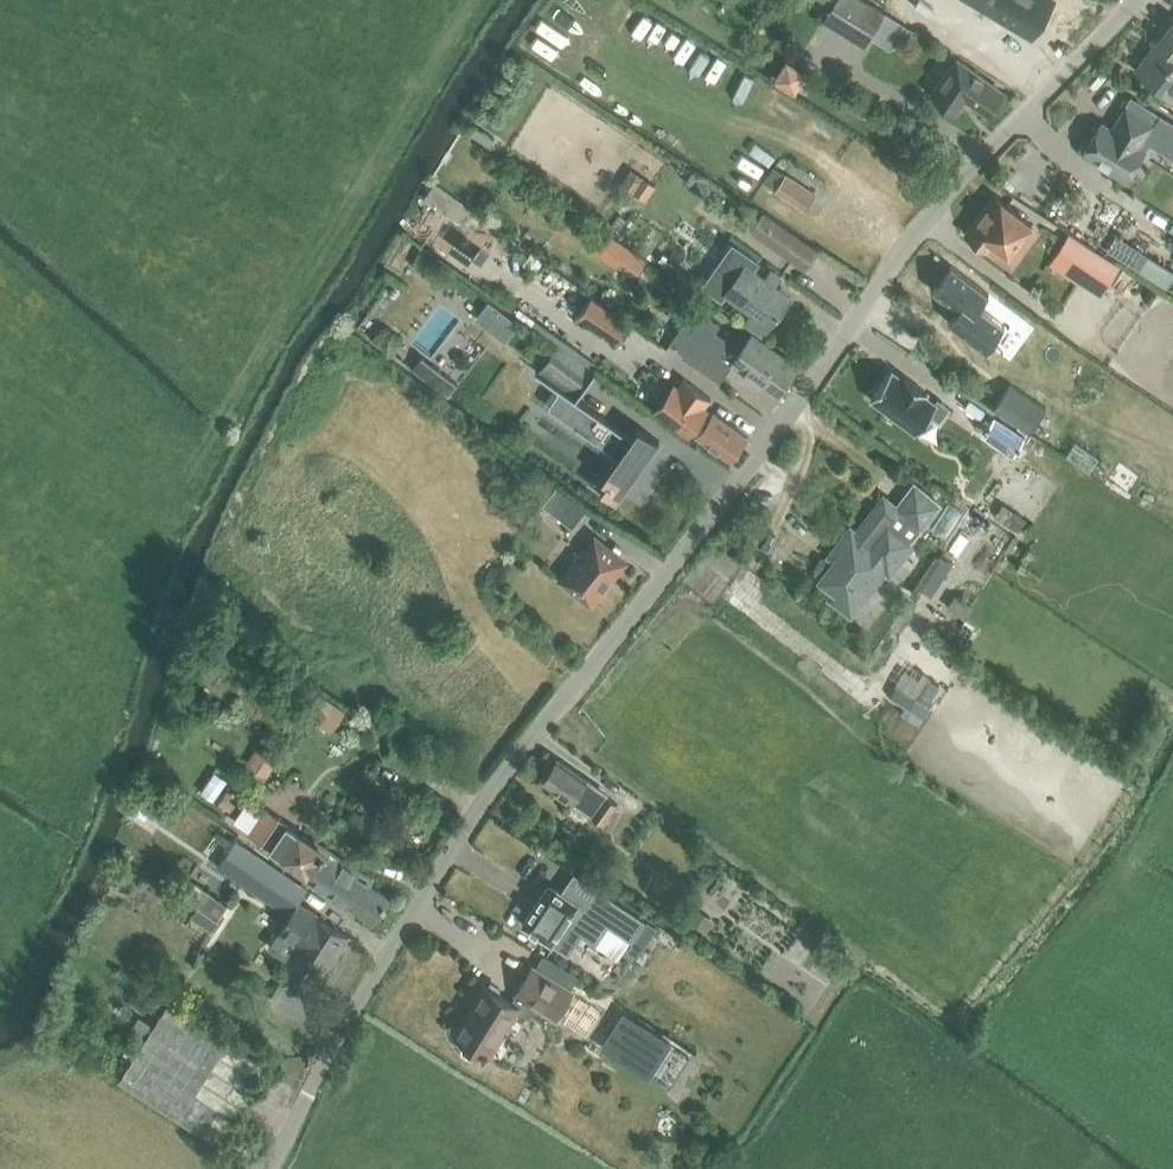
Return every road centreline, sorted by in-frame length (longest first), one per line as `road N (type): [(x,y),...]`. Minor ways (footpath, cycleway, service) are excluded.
road 1 (unclassified): [(271,1168),(431,872),(668,576),(925,223),(1132,0)]

